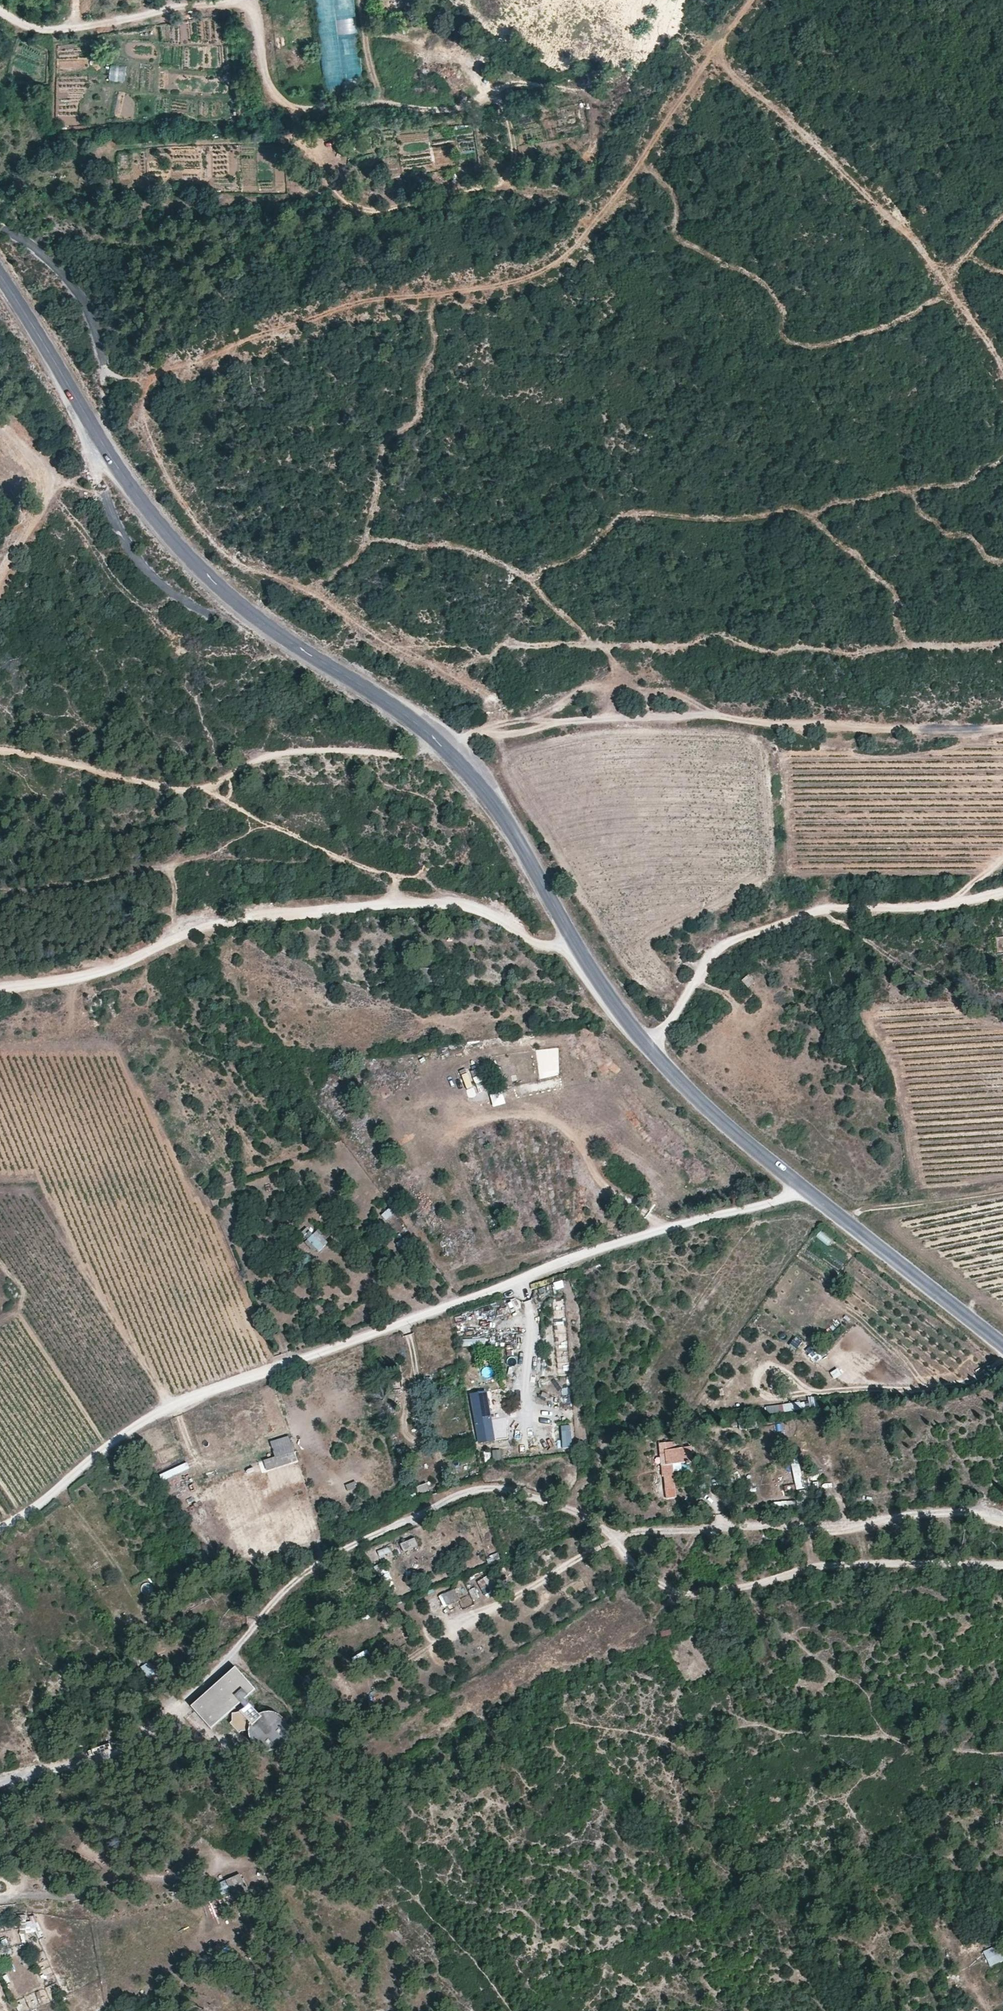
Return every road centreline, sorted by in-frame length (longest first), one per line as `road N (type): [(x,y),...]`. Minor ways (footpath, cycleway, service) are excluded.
road 1 (tertiary): [(1002,1344),(802,1188),(666,1067),(593,975),(478,784),(395,708),(254,616),(175,540),(133,492),(0,276)]
road 2 (track): [(0,1785),(135,1741),(304,1574),(468,1492),(492,1488),(591,1518),(636,1568),(682,1597),(831,1563),(1002,1566)]
road 3 (track): [(802,1188),(593,1254),(160,1413),(0,1532)]
road 4 (track): [(104,374),(153,375),(355,304),(478,292),(553,268),(710,51)]
road 5 (track): [(0,989),(84,978),(194,929),(409,903),(454,903),(545,947),(576,945)]
road 6 (track): [(1002,1522),(959,1510),(829,1527),(629,1535),(459,1625)]
road 7 (track): [(487,730),(504,703),(308,587),(252,573),(173,498),(139,411),(153,375)]
road 8 (track): [(1002,725),(702,715),(487,730)]
road 9 (track): [(710,51),(916,240),(997,350),(1002,374)]
road 10 (track): [(648,1046),(728,939),(824,911),(953,903),(1002,860)]
road 11 (track): [(103,402),(89,306),(4,228)]
road 12 (track): [(101,443),(87,472),(56,482),(0,580)]
road 13 (unclassified): [(103,492),(136,560),(196,612),(218,617)]
road 14 (track): [(848,1224),(874,1208),(1002,1191)]

